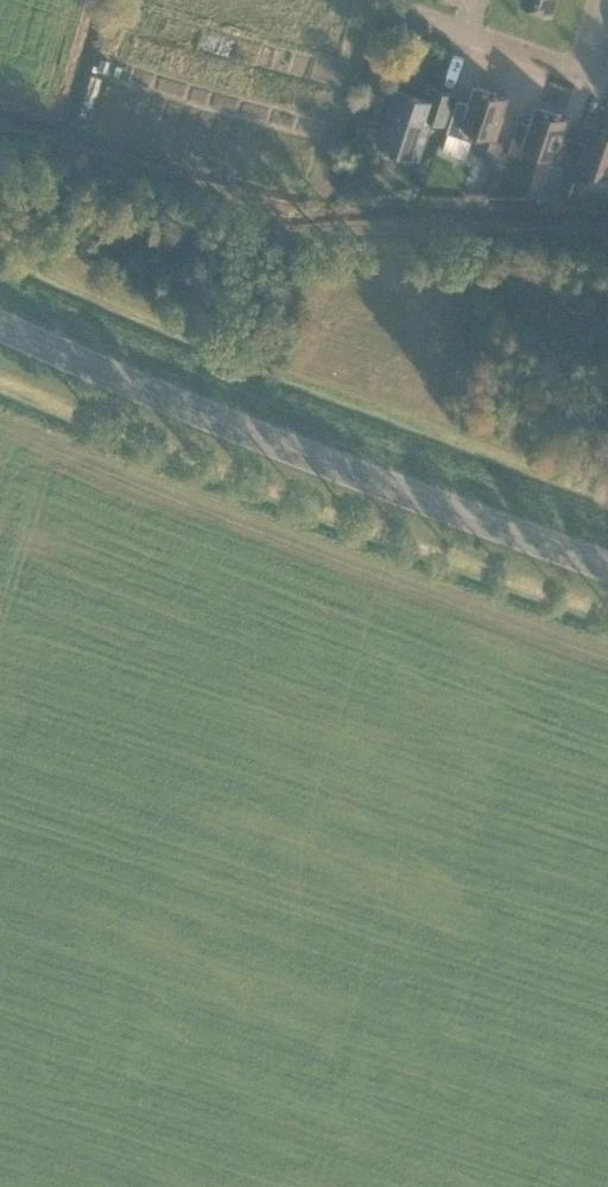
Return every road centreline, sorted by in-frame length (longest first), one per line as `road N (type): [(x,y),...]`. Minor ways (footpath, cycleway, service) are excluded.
road 1 (primary): [(607,563),(0,321)]
road 2 (residential): [(414,16),(580,66),(602,0)]
road 3 (track): [(335,139),(370,4),(414,16)]

